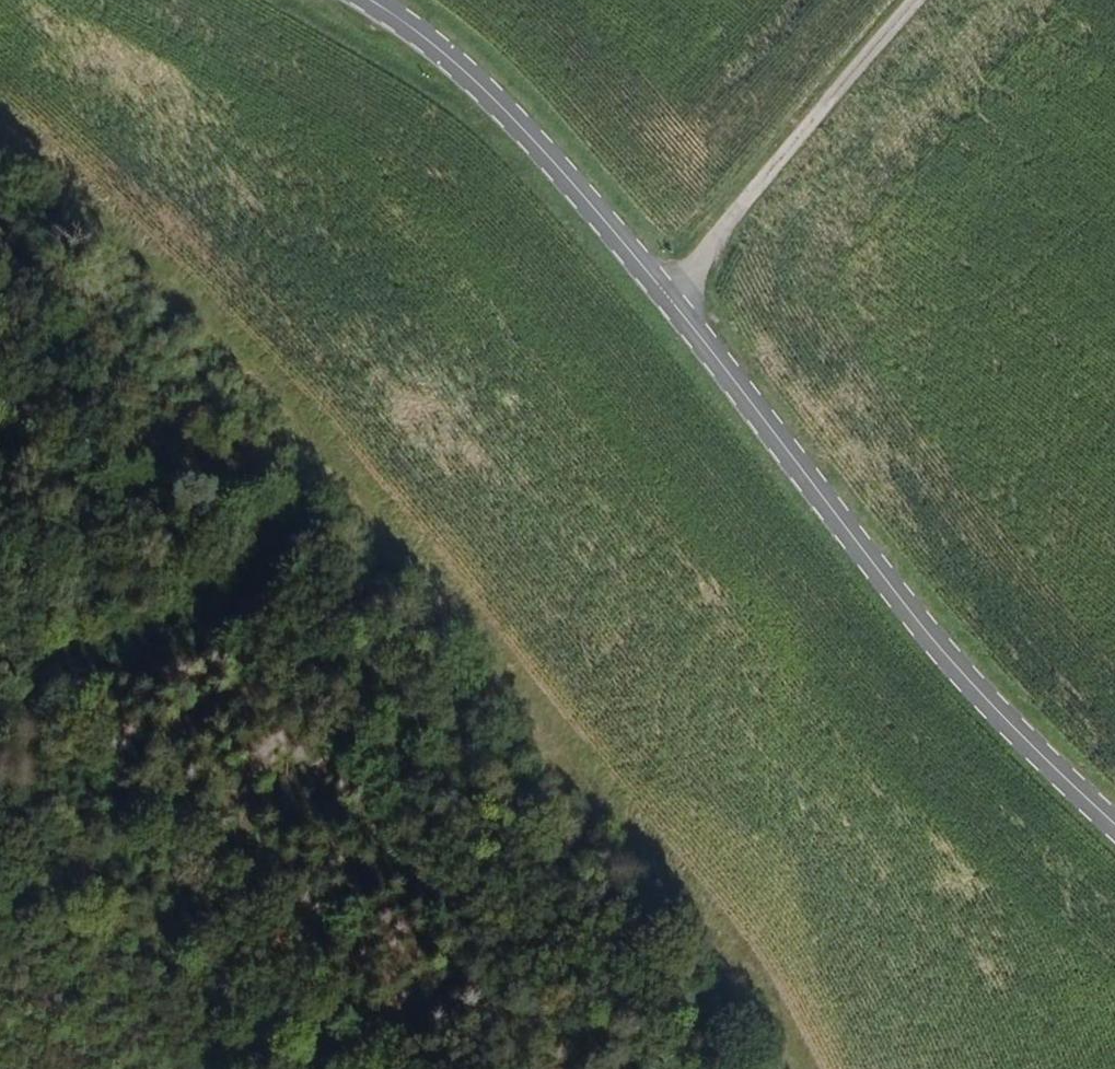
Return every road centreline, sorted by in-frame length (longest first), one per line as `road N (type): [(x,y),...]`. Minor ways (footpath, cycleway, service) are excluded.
road 1 (tertiary): [(669,297),(931,649),(1114,835)]
road 2 (tertiary): [(371,0),(491,95),(669,297)]
road 3 (unclassified): [(669,297),(915,0)]

